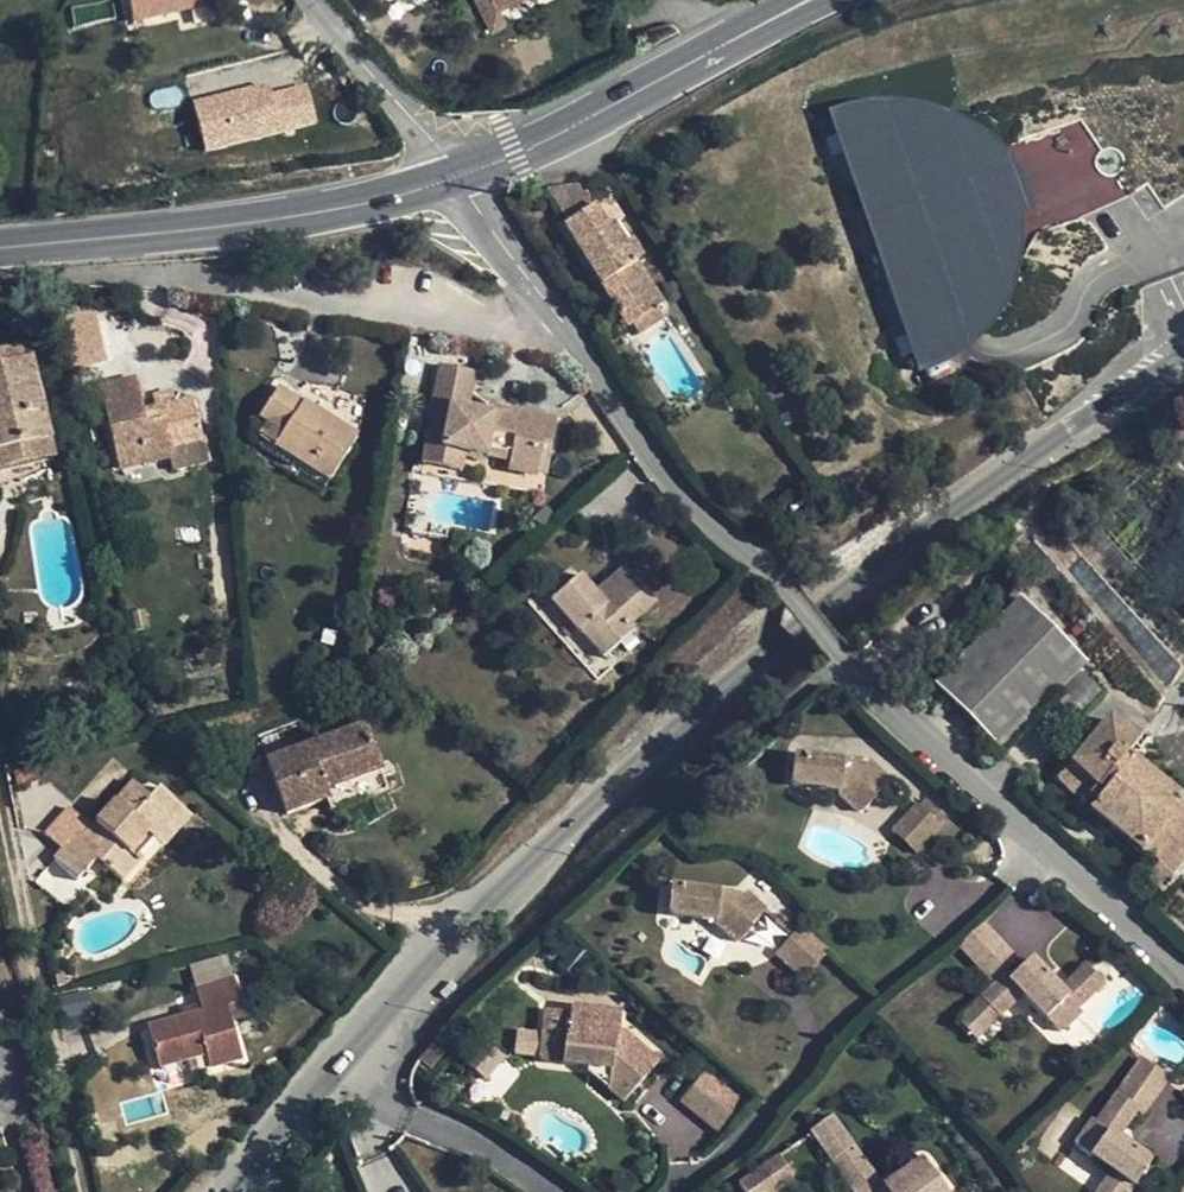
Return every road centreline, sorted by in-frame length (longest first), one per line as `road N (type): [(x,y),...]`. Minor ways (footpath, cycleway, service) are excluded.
road 1 (residential): [(239,1191),(423,968),(685,719),(896,554),(1183,361)]
road 2 (residential): [(551,321),(686,508),(770,575),(919,739),(1183,978)]
road 3 (residential): [(0,282),(136,276),(524,332),(551,321)]
road 4 (secondary): [(0,249),(323,212),(458,178)]
road 5 (secondary): [(458,178),(809,0)]
road 6 (residential): [(321,0),(458,178)]
road 7 (residential): [(458,178),(551,321)]

